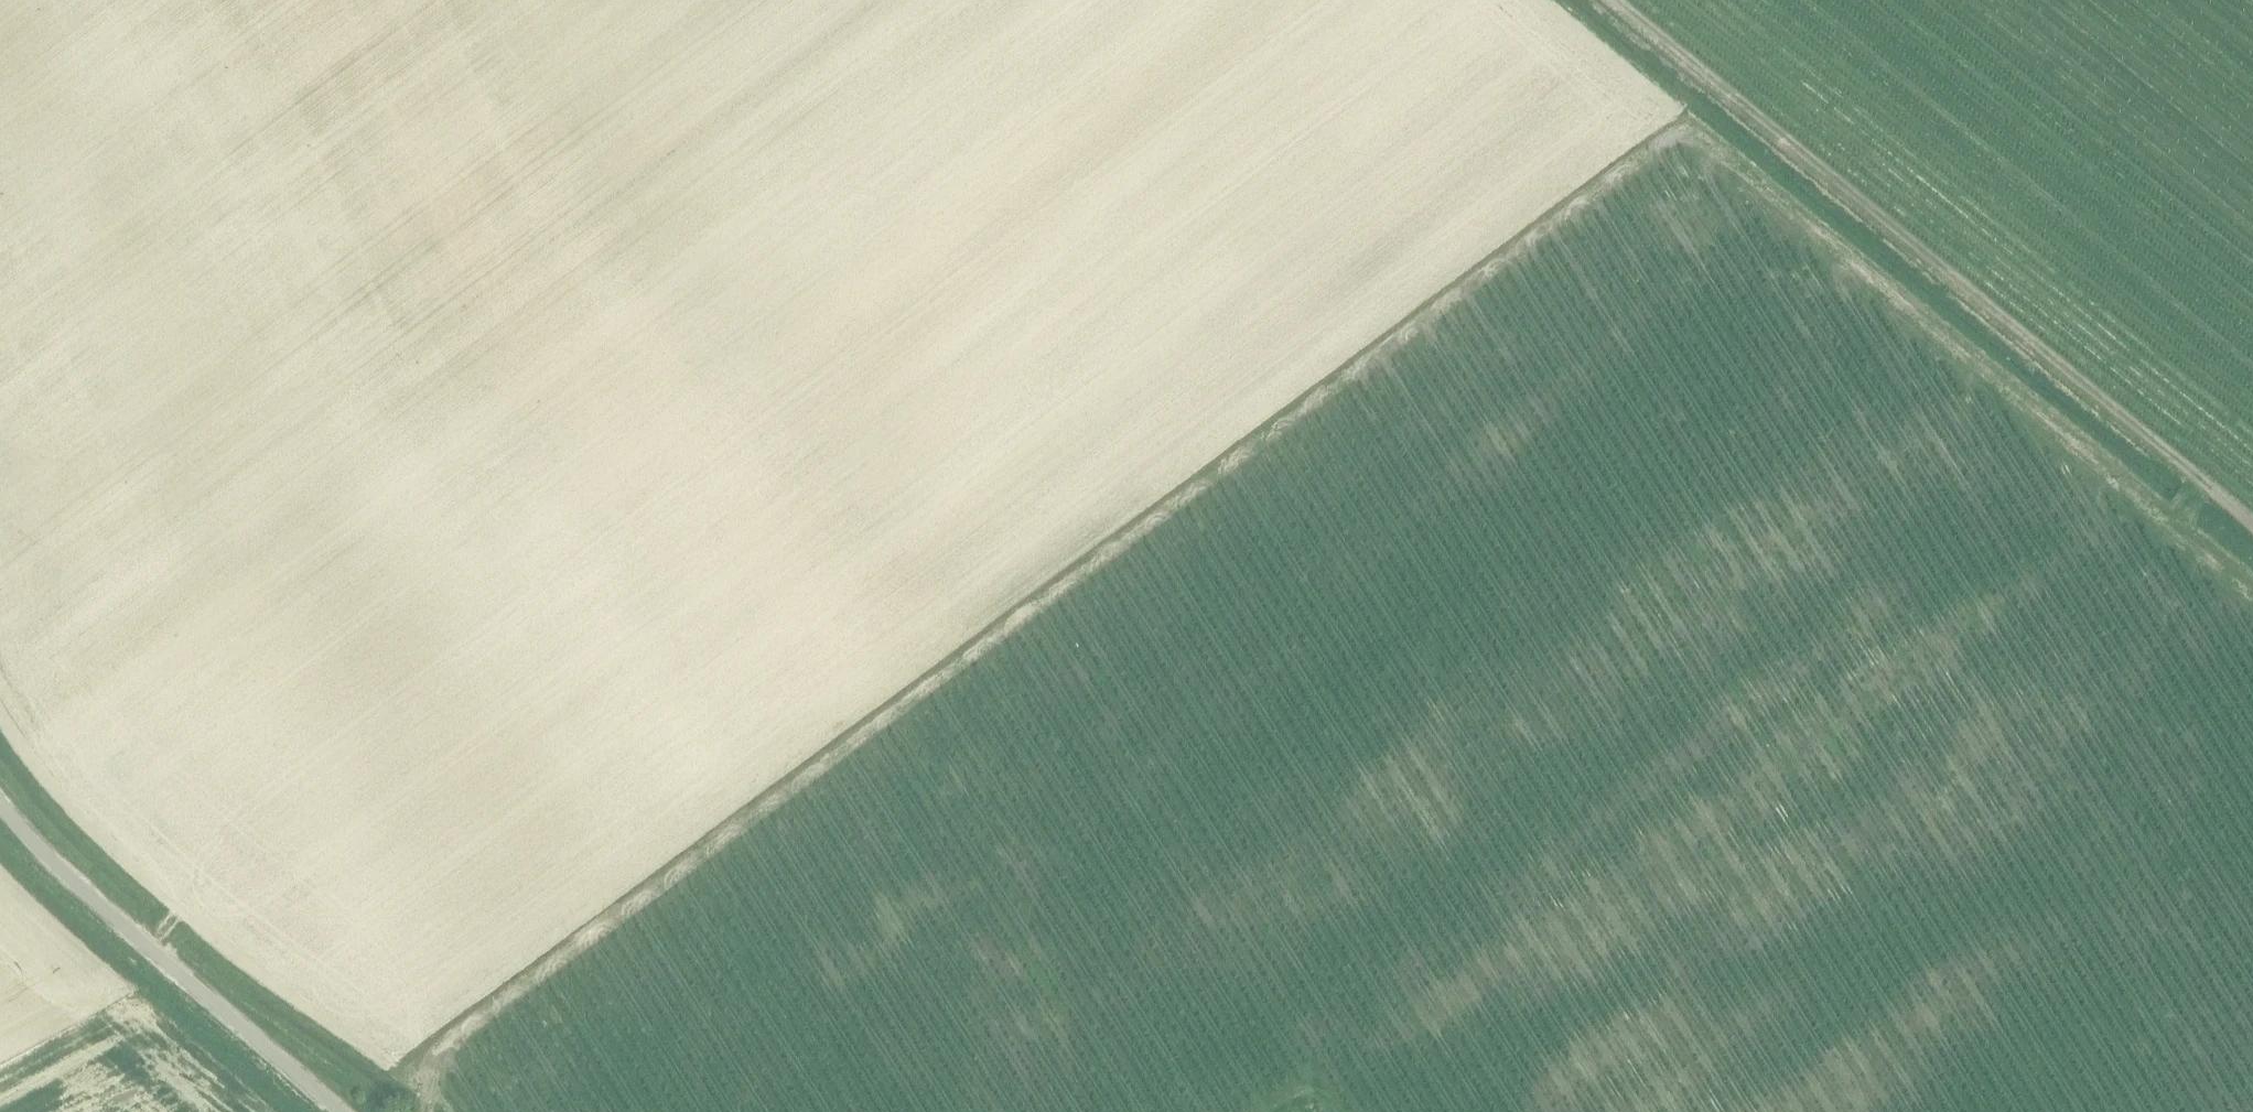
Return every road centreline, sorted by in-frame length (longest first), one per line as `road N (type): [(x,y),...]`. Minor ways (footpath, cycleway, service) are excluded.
road 1 (unclassified): [(349,1111),(37,841),(0,796)]

